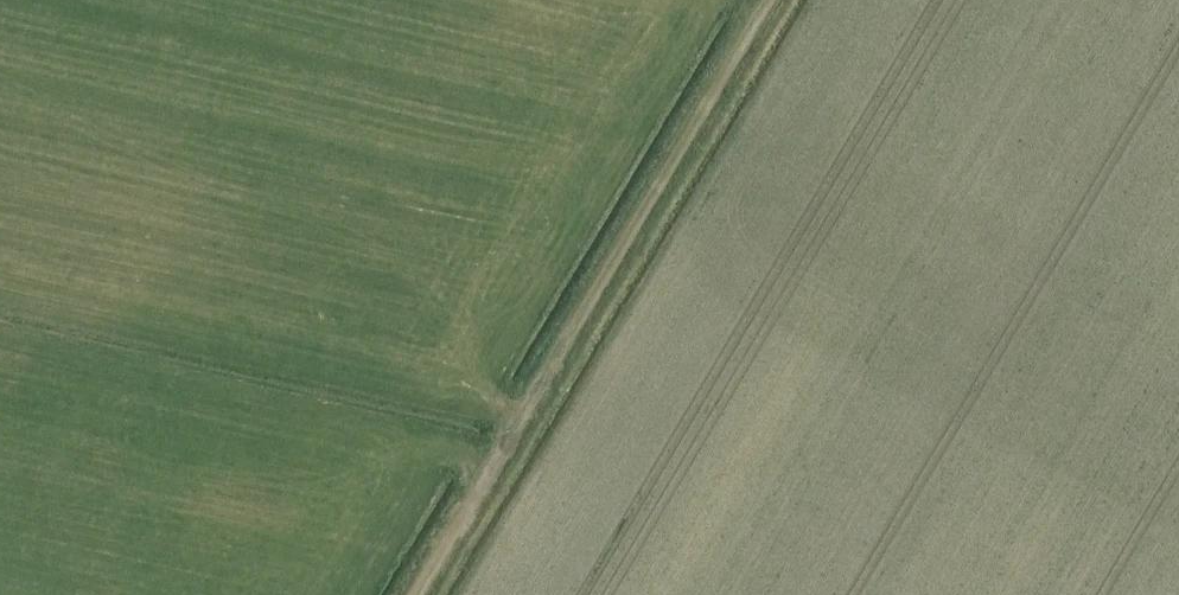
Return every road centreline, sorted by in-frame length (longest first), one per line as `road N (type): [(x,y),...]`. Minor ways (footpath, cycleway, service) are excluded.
road 1 (track): [(775,0),(419,594)]

